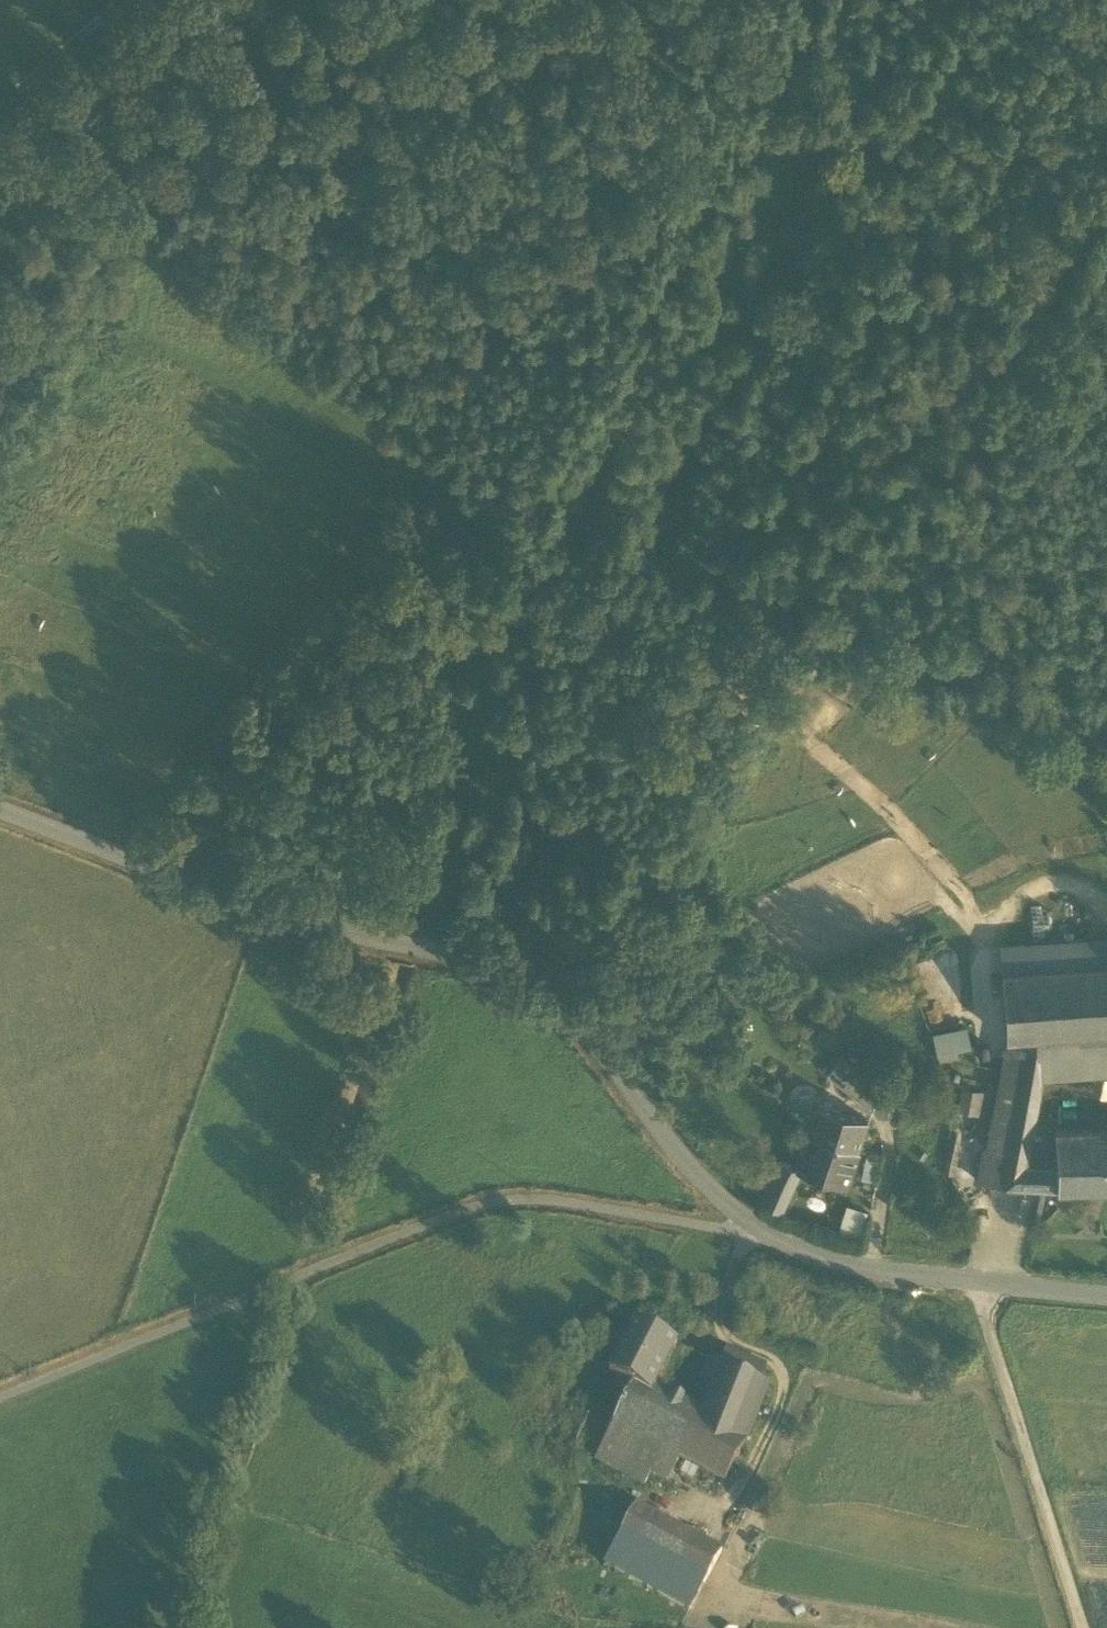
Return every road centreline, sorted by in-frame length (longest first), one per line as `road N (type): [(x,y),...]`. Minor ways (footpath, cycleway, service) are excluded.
road 1 (residential): [(1106,1295),(858,1265),(755,1234),(596,1040),(523,978),(273,914),(0,810)]
road 2 (track): [(716,1352),(750,1277),(755,1234),(690,1232),(556,1202),(472,1209),(0,1395)]
road 3 (track): [(975,1283),(1082,1627)]
road 4 (track): [(0,119),(127,0)]

